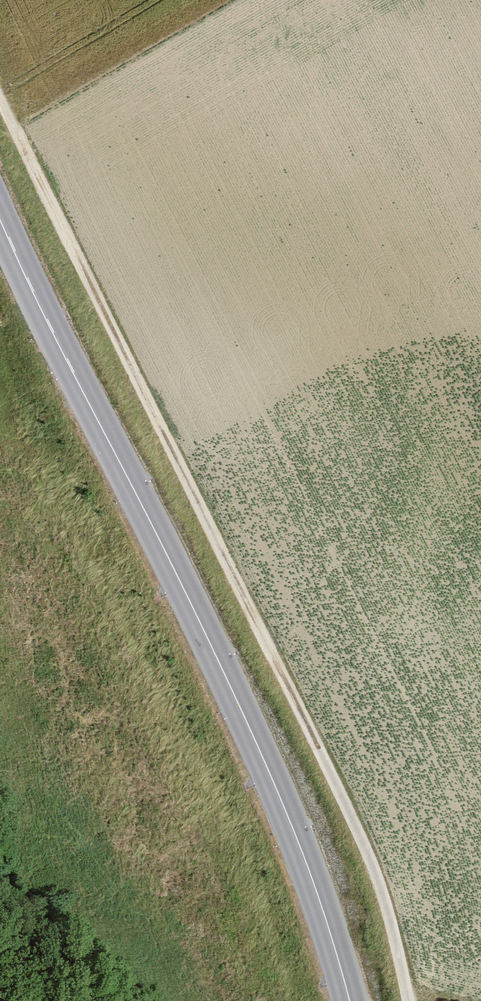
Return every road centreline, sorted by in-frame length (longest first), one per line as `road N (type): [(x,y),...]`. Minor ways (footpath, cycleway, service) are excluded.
road 1 (track): [(406,1000),(385,890),(0,98)]
road 2 (secondary): [(0,226),(244,745),(303,889),(338,1000)]

